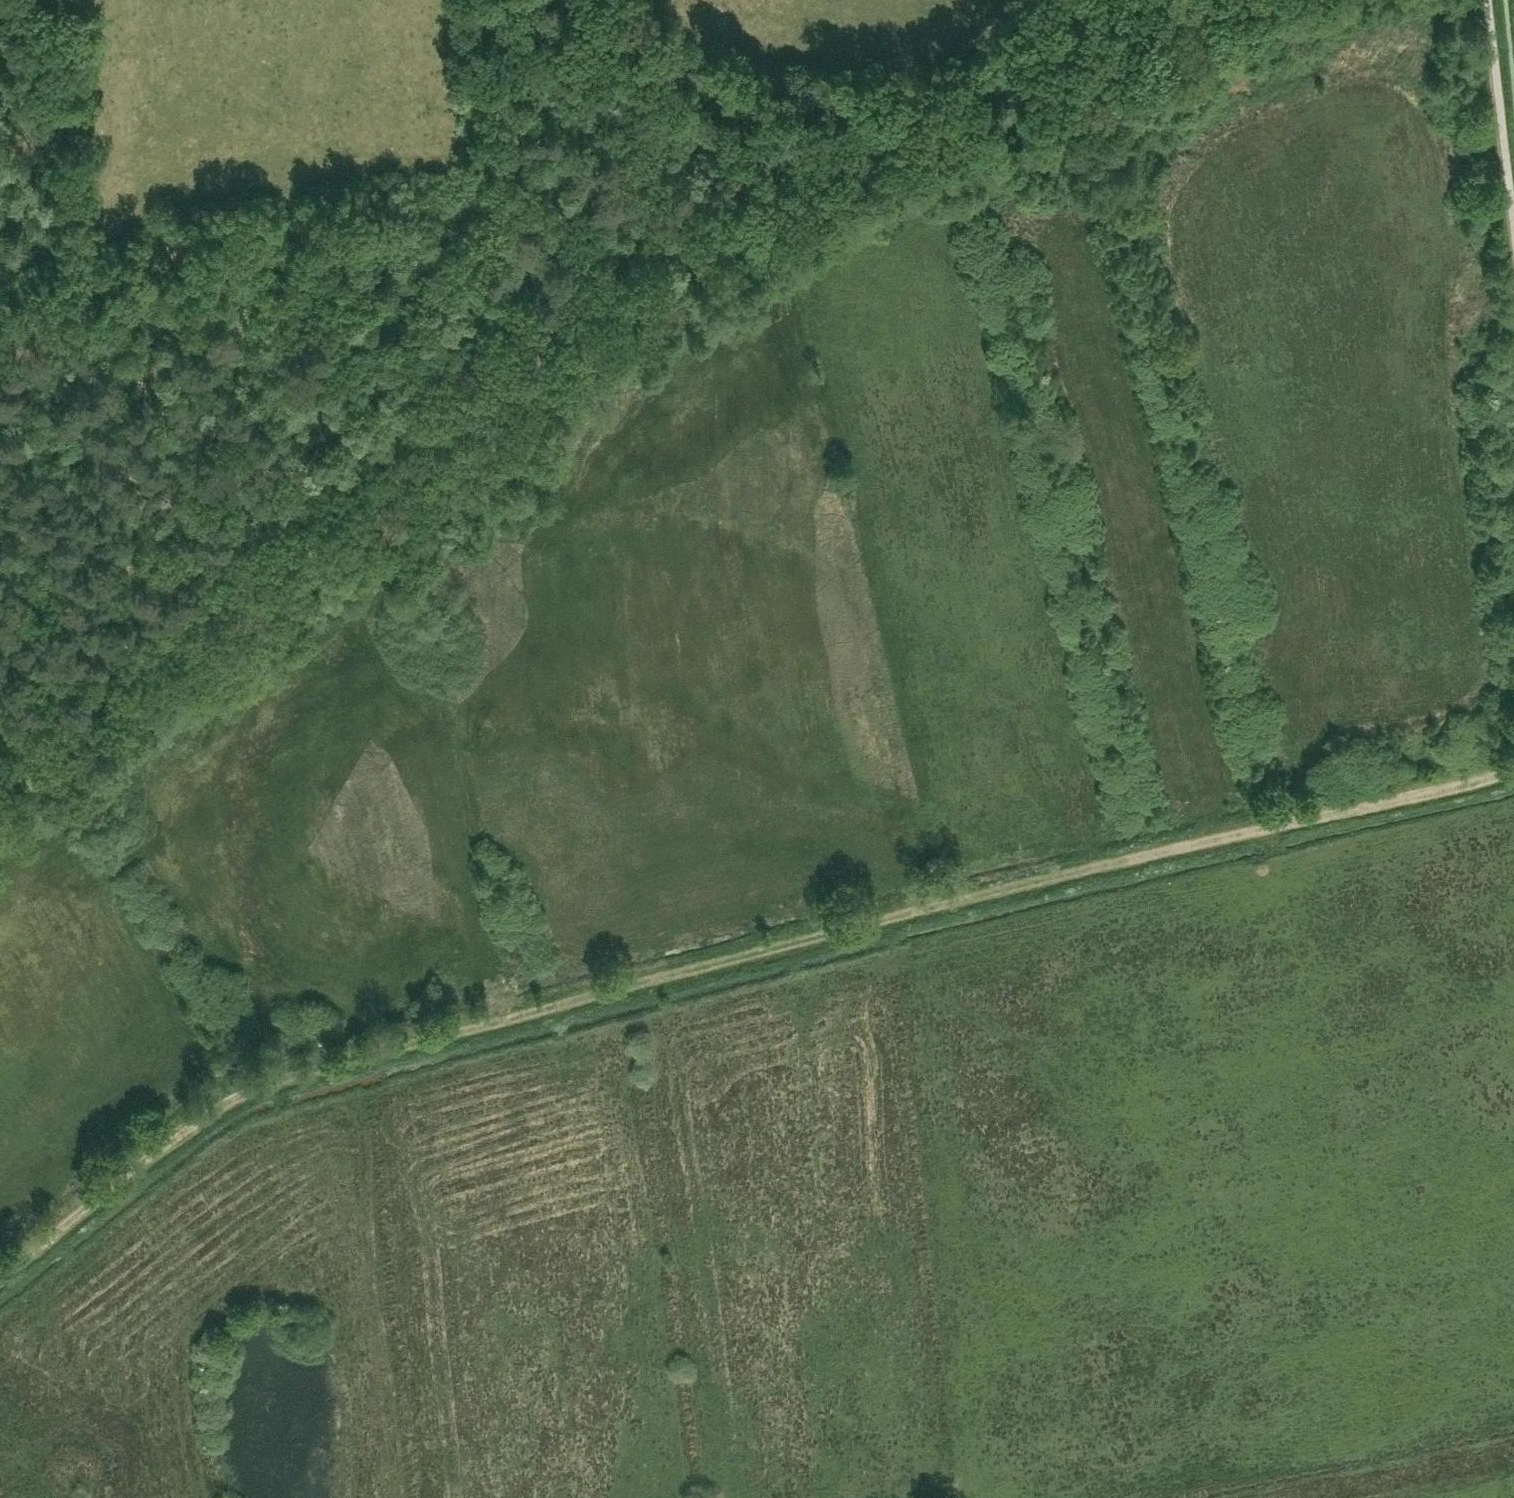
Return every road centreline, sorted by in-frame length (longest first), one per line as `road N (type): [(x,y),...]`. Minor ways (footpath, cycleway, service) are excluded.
road 1 (track): [(0,1268),(206,1113),(273,1077),(1513,766)]
road 2 (unclassified): [(1513,217),(1488,0)]

